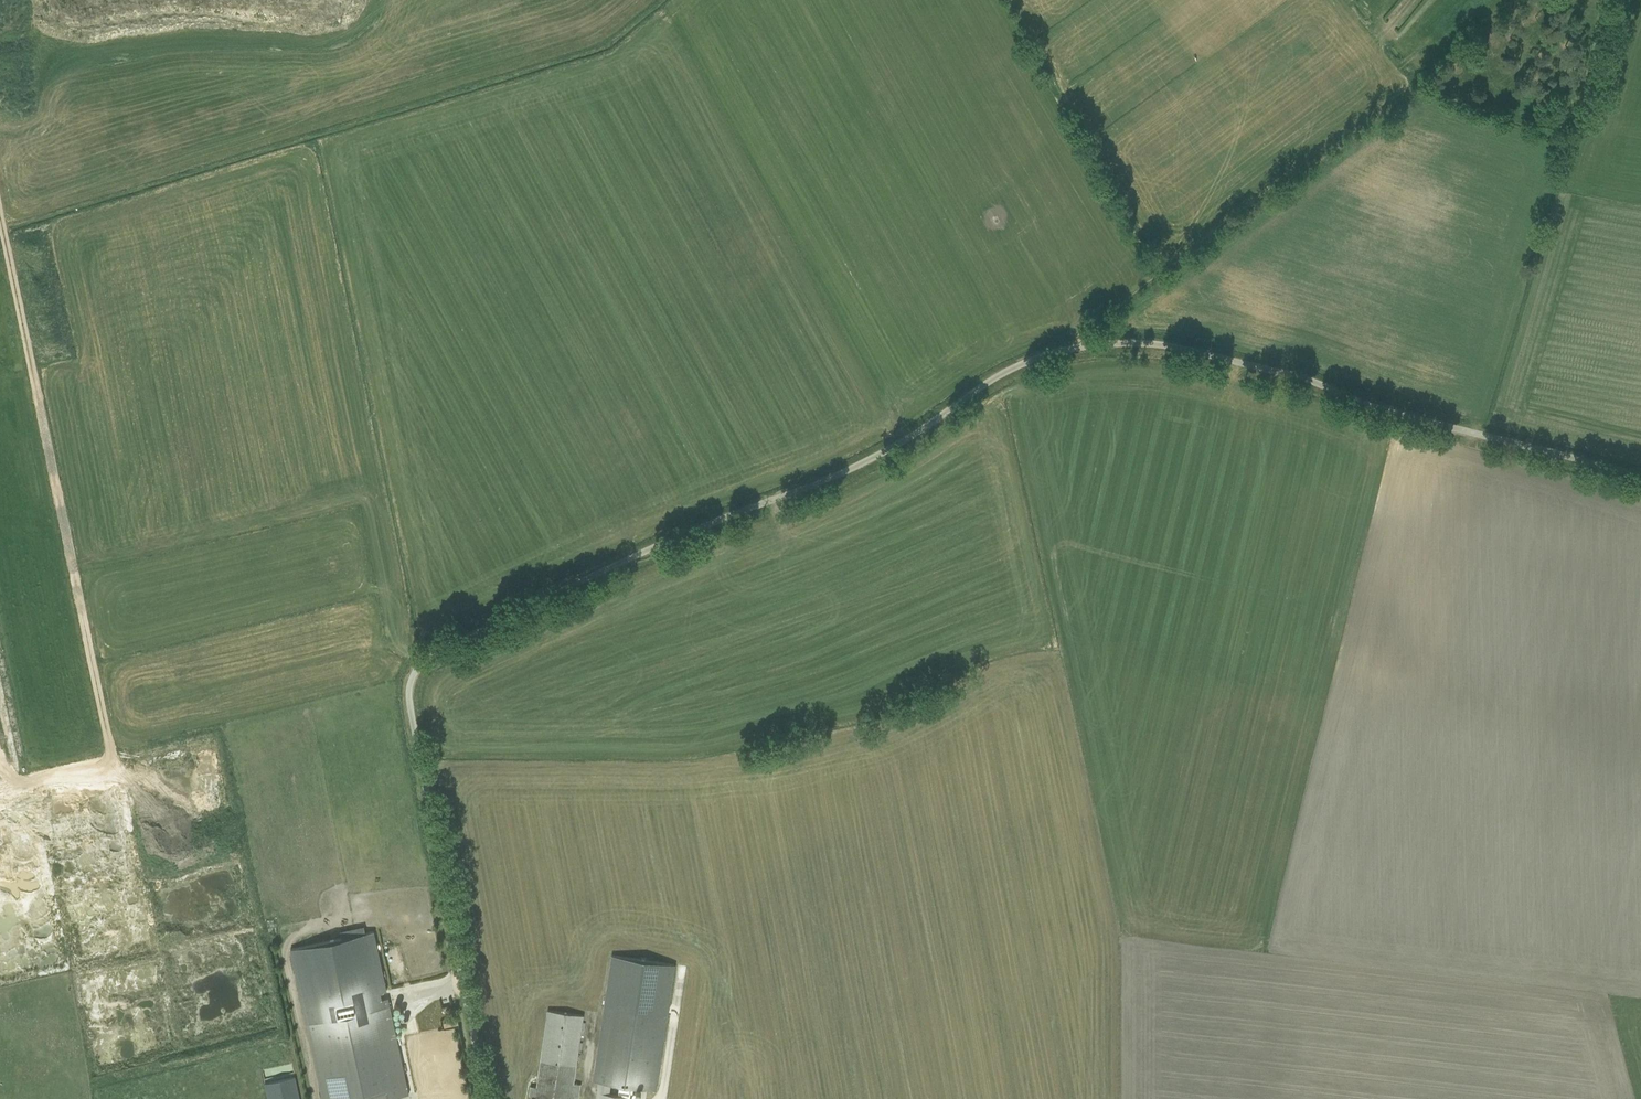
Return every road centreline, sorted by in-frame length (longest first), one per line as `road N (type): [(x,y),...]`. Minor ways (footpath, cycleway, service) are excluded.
road 1 (unclassified): [(486,1098),(411,686),(423,656),(477,626),(858,458),(1024,358),(1116,338),(1186,344),(1640,470)]

